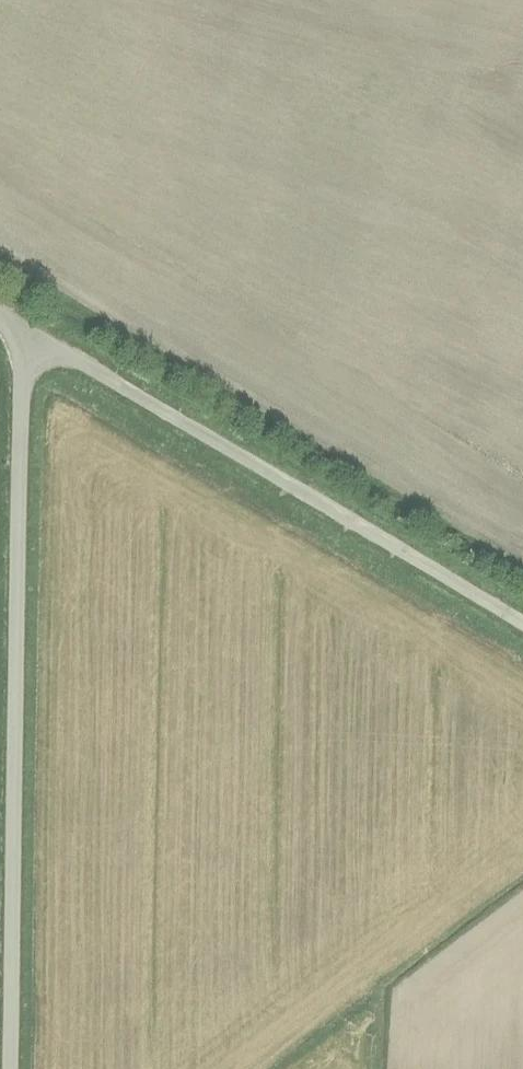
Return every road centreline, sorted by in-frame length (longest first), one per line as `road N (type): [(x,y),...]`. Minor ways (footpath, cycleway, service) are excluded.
road 1 (unclassified): [(18,329),(9,1068)]
road 2 (unclassified): [(18,329),(522,625)]

